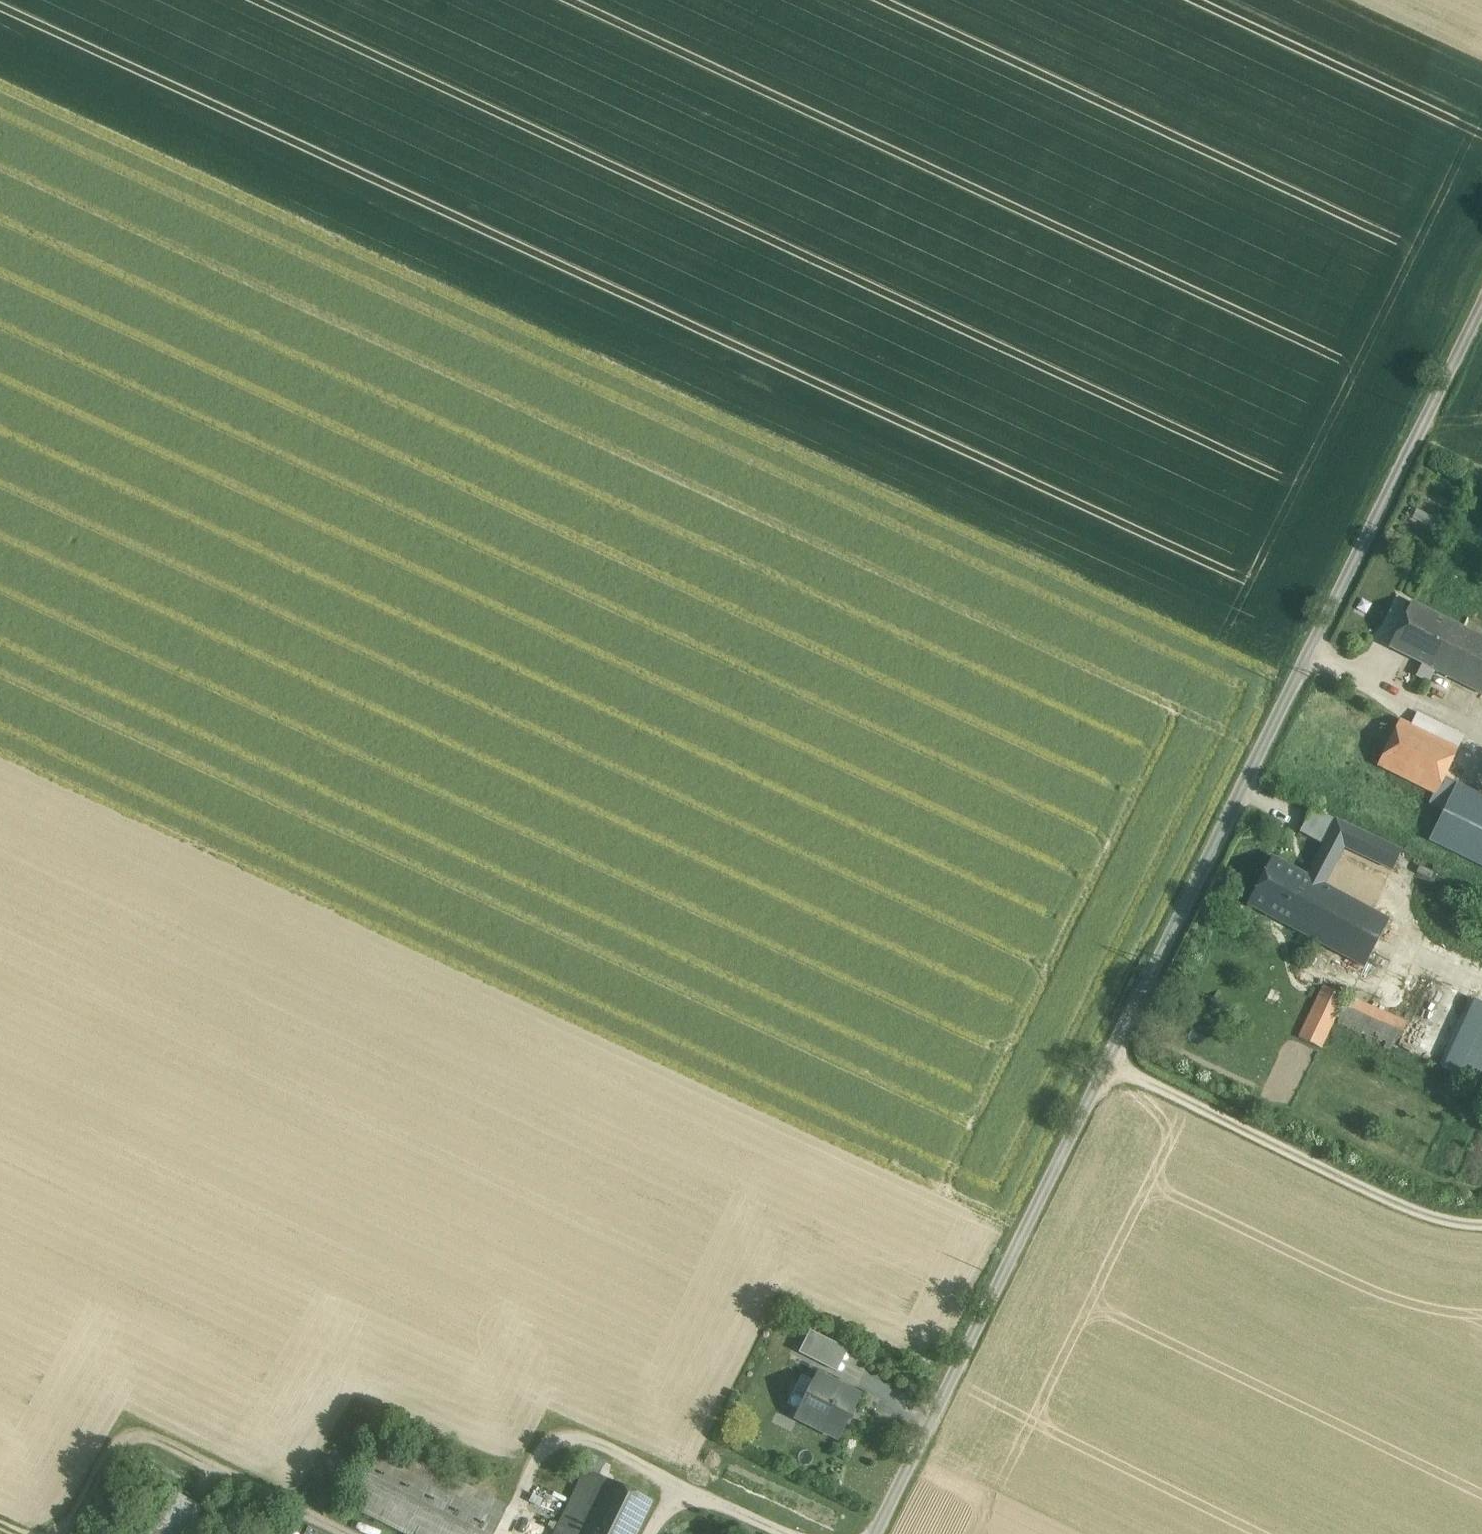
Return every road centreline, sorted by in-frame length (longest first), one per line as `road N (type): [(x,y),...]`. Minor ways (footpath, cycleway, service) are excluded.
road 1 (unclassified): [(1481,301),(873,1533)]
road 2 (track): [(54,1533),(68,1529),(119,1439),(149,1436),(359,1533)]

